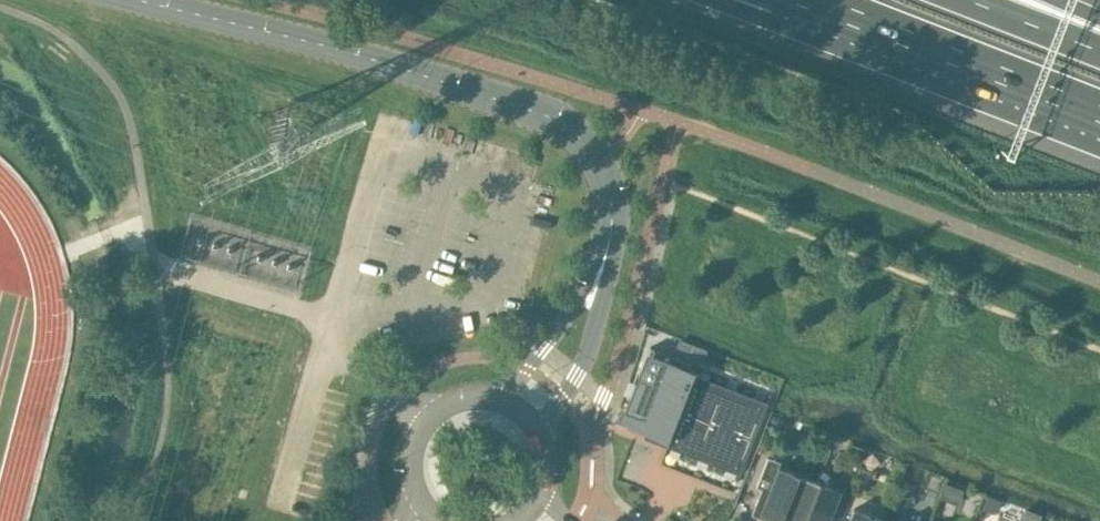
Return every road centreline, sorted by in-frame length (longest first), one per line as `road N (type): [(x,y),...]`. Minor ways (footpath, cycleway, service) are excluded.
road 1 (unclassified): [(610,243),(609,187),(598,155),(546,112),(254,26),(133,0)]
road 2 (motorway): [(805,0),(1099,114)]
road 3 (unclassified): [(540,432),(578,375),(606,288),(610,243)]
road 4 (unclassified): [(610,243),(546,348),(500,400)]
road 5 (motorway): [(1099,51),(969,0)]

